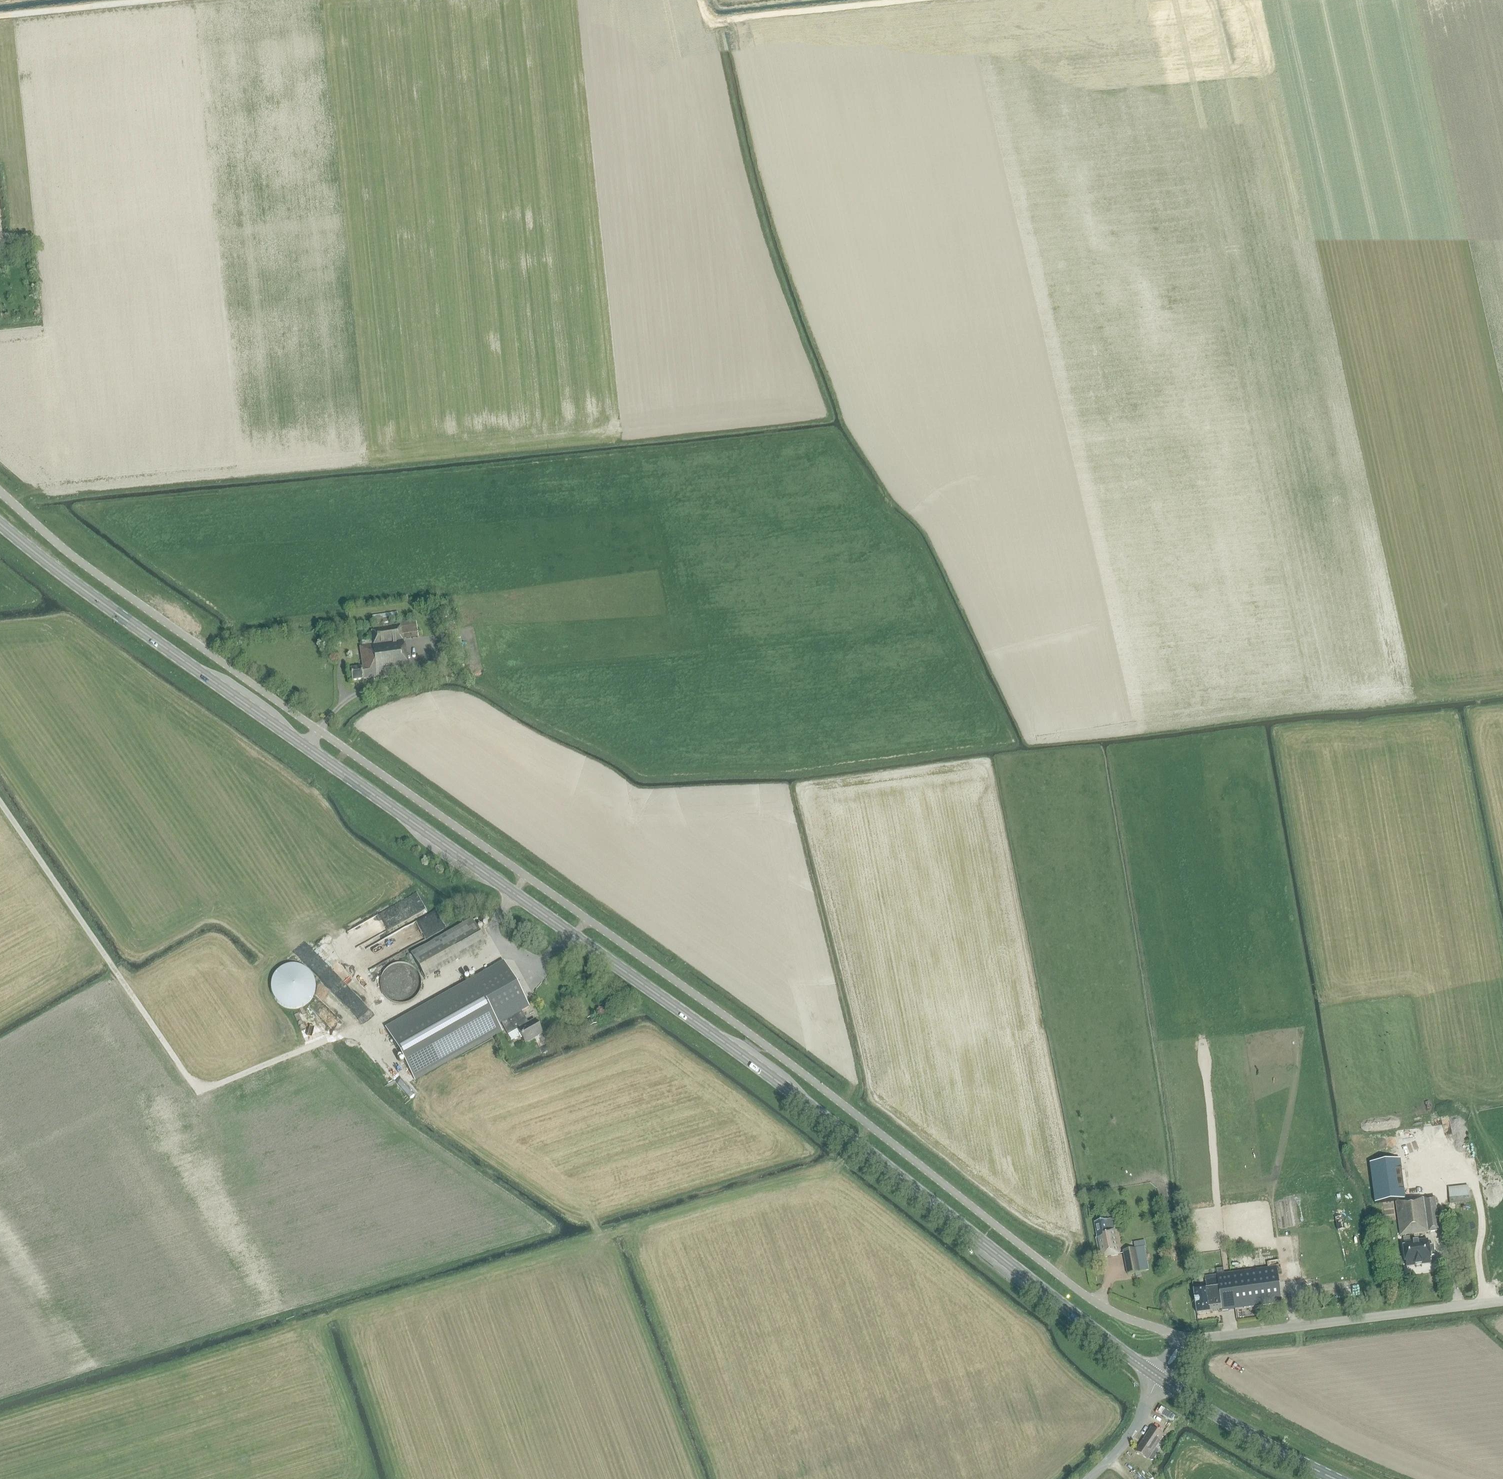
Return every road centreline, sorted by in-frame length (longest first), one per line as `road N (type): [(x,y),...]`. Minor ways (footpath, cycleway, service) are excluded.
road 1 (unclassified): [(1184,1337),(1117,1314),(1077,1289),(777,1053),(133,600),(0,491)]
road 2 (primary): [(1160,1378),(768,1074),(0,523)]
road 3 (track): [(0,802),(195,1083),(219,1084),(355,1029)]
road 4 (unclassified): [(1184,1337),(1502,1301)]
road 5 (primary): [(1335,1478),(1160,1378)]
road 6 (track): [(702,0),(718,22),(890,0)]
road 7 (track): [(1485,1303),(1473,1184),(1465,1170),(1436,1174)]
road 8 (track): [(0,15),(146,0)]
road 9 (tertiary): [(1089,1478),(1134,1430),(1160,1378)]

